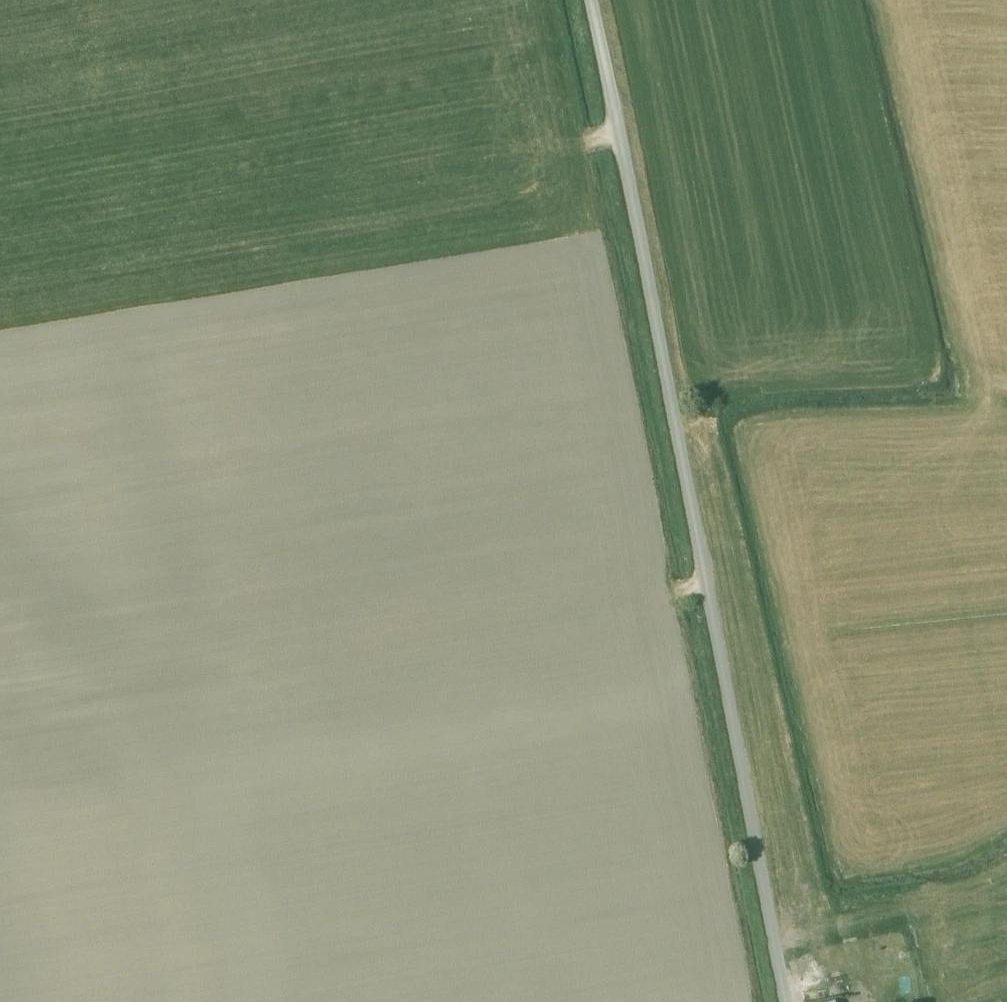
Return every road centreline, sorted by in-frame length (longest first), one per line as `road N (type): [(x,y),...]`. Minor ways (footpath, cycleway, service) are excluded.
road 1 (unclassified): [(786,1001),(592,0)]

